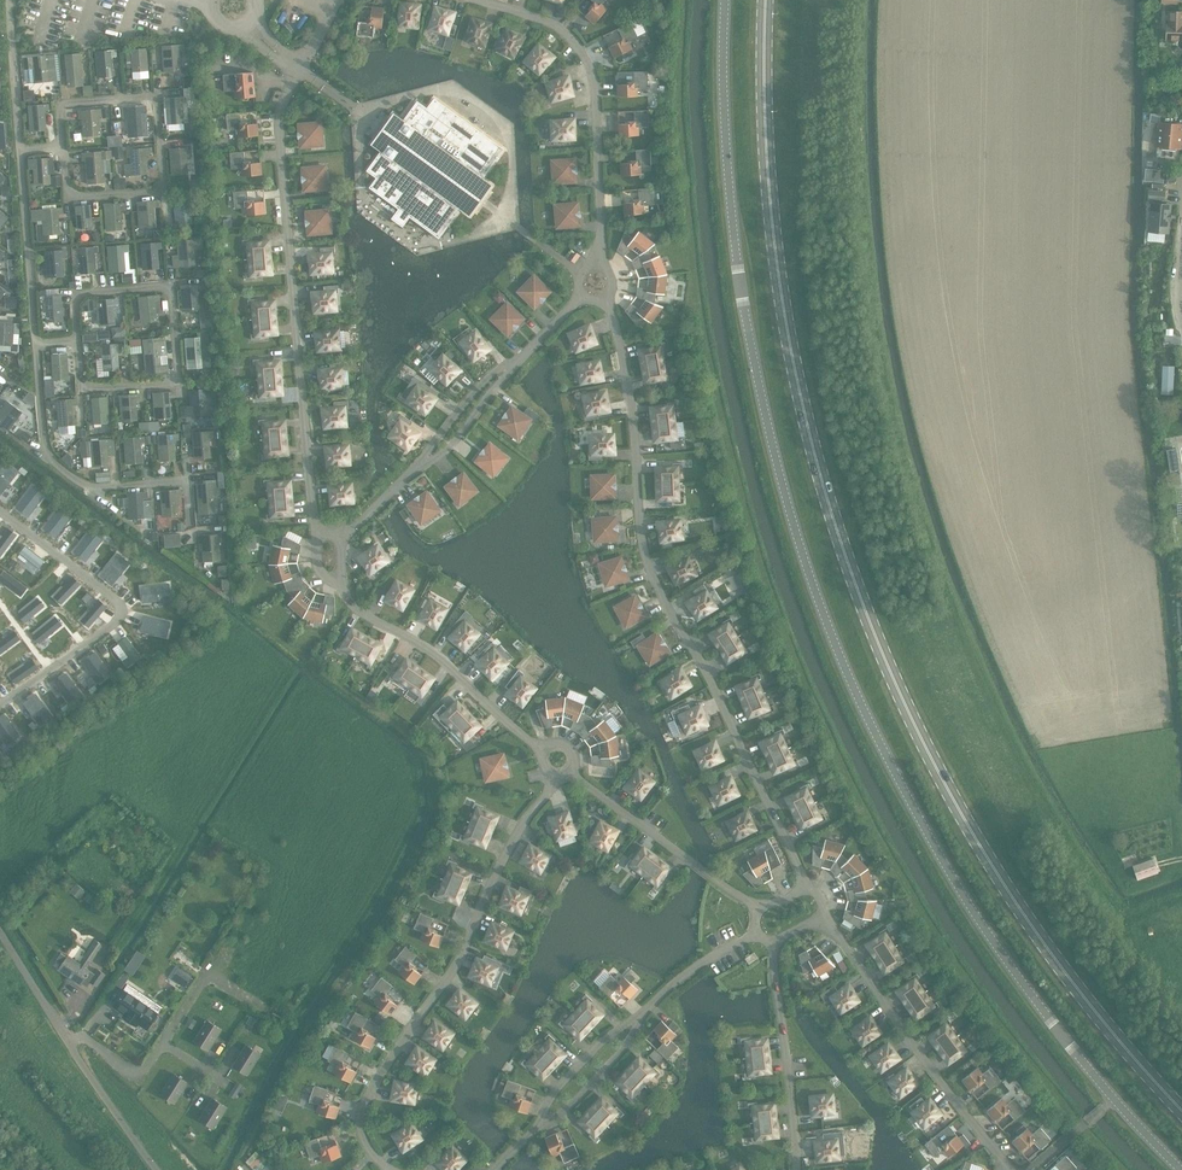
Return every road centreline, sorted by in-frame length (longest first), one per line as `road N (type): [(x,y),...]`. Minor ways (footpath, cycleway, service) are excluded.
road 1 (unclassified): [(1181,1169),(1060,1032),(984,927),(934,844),(828,629),(792,521),(739,285),(724,98),(725,0)]
road 2 (secondary): [(1181,1110),(1083,995),(1009,891),(928,752),(863,604),(820,474),(784,310),(767,164),(766,0)]
road 3 (residential): [(606,297),(622,354),(642,539),(659,596),(807,887)]
road 4 (residential): [(317,538),(279,112),(300,67)]
road 5 (residential): [(394,1169),(364,1143),(361,1114),(458,960),(512,843),(554,776)]
road 6 (residential): [(470,0),(548,23),(584,52),(595,93),(598,266)]
road 7 (residential): [(827,915),(1012,1169)]
road 8 (residential): [(544,751),(407,636),(357,612),(340,584)]
road 9 (residential): [(759,908),(693,867),(573,770)]
road 10 (residential): [(797,1169),(773,944)]
road 11 (residential): [(70,1042),(84,1036),(136,1080),(205,973)]
road 12 (residential): [(540,1124),(570,1108),(616,1061),(637,1011)]
road 13 (unclassified): [(157,1169),(70,1042)]
road 14 (residential): [(519,360),(488,375),(413,466)]
road 15 (residential): [(413,466),(441,453),(519,360)]
road 16 (residential): [(637,1011),(576,1061),(540,1124)]
road 17 (residential): [(753,930),(637,1011)]
road 18 (unclassified): [(70,1042),(0,931)]

